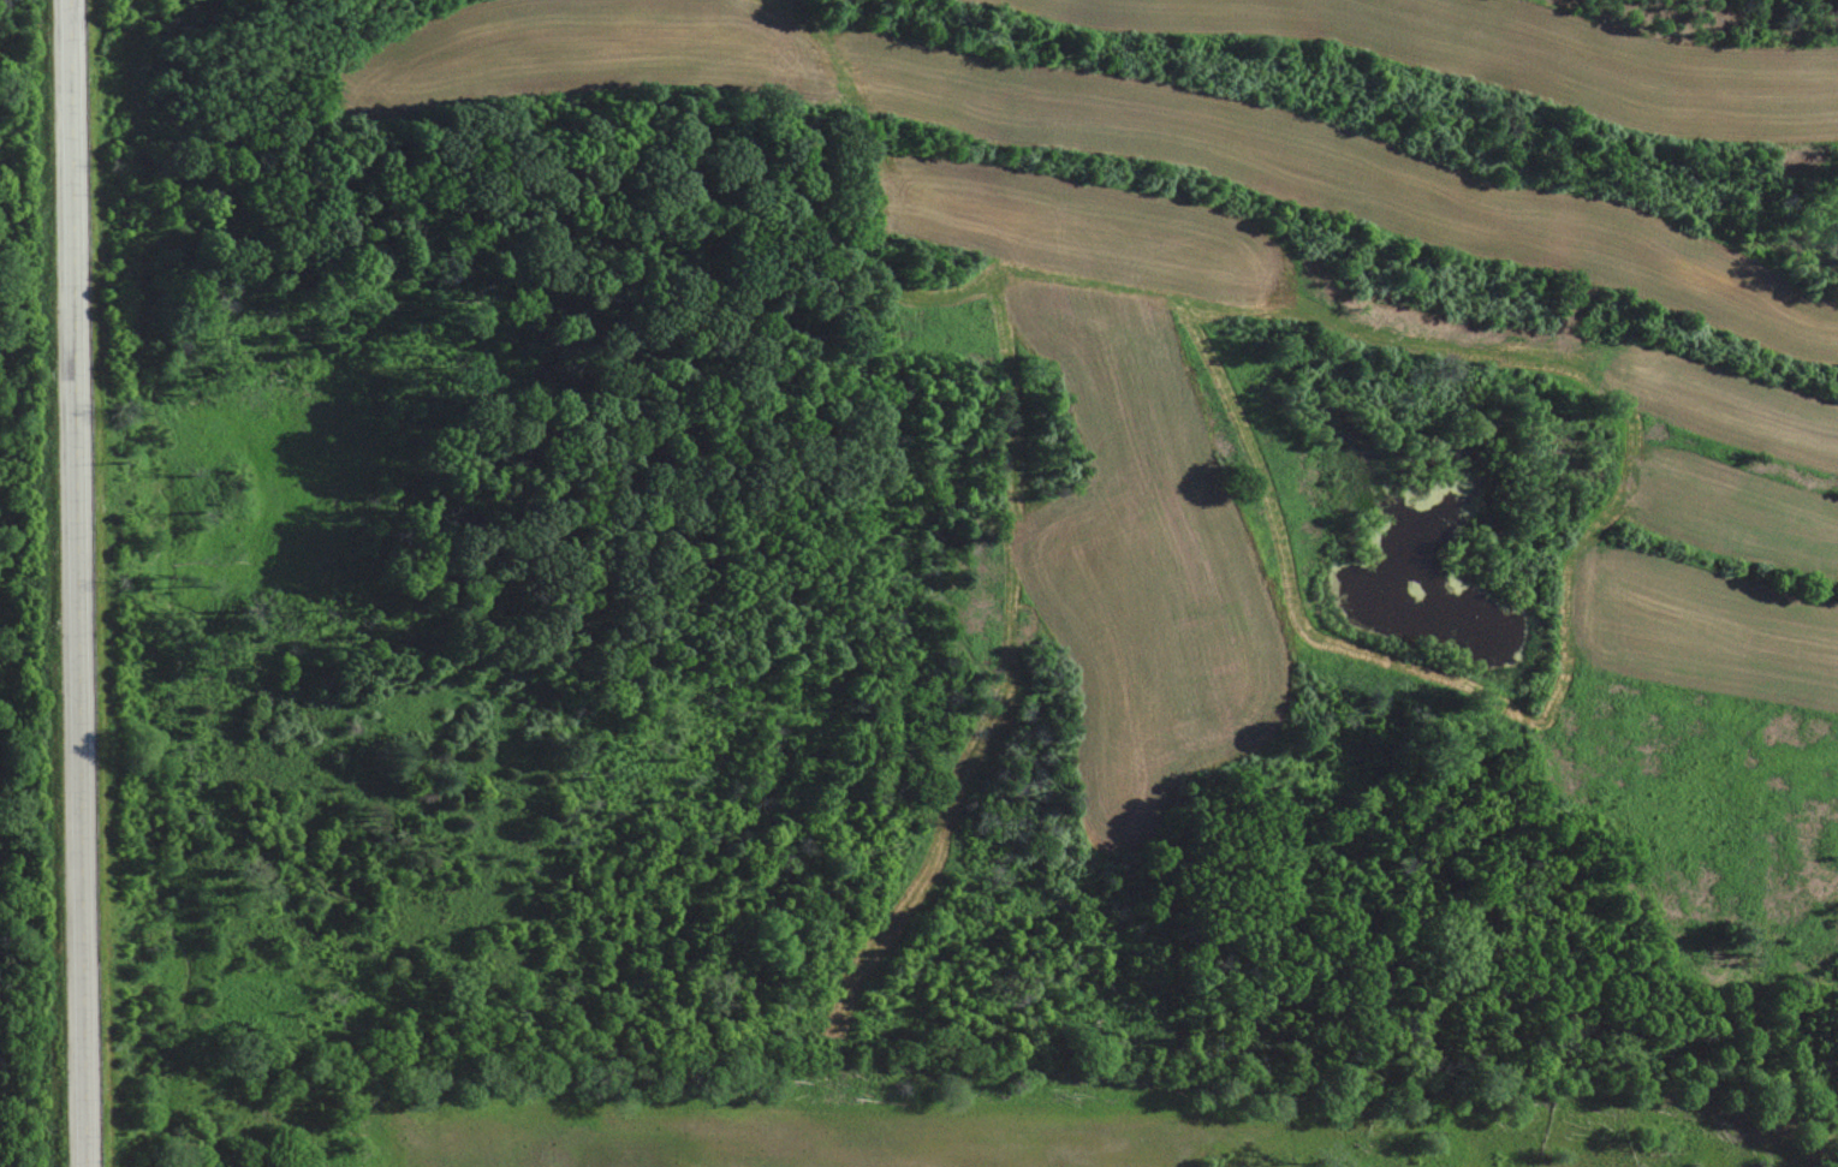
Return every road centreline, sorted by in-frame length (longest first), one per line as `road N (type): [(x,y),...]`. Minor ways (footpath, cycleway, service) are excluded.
road 1 (secondary): [(87,1166),(72,0)]

